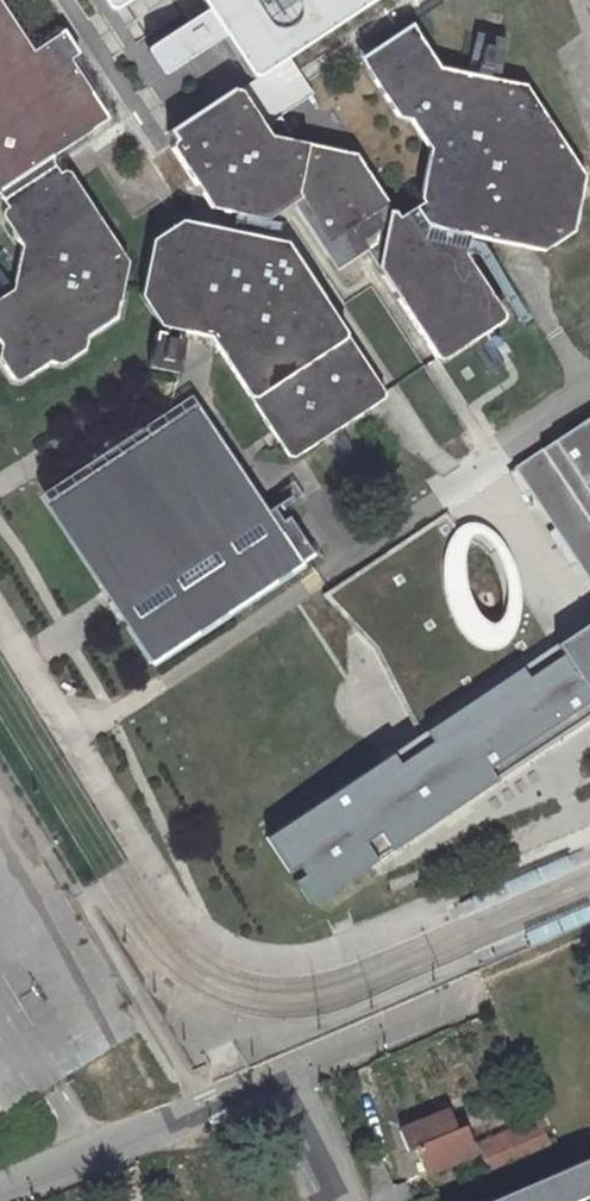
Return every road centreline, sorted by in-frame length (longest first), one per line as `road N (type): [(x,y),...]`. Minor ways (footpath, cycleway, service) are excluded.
road 1 (residential): [(0,868),(158,1123)]
road 2 (residential): [(278,1073),(485,981)]
road 3 (residential): [(0,1191),(158,1123)]
road 4 (residential): [(342,1200),(278,1073)]
road 5 (residential): [(158,1123),(278,1073)]

